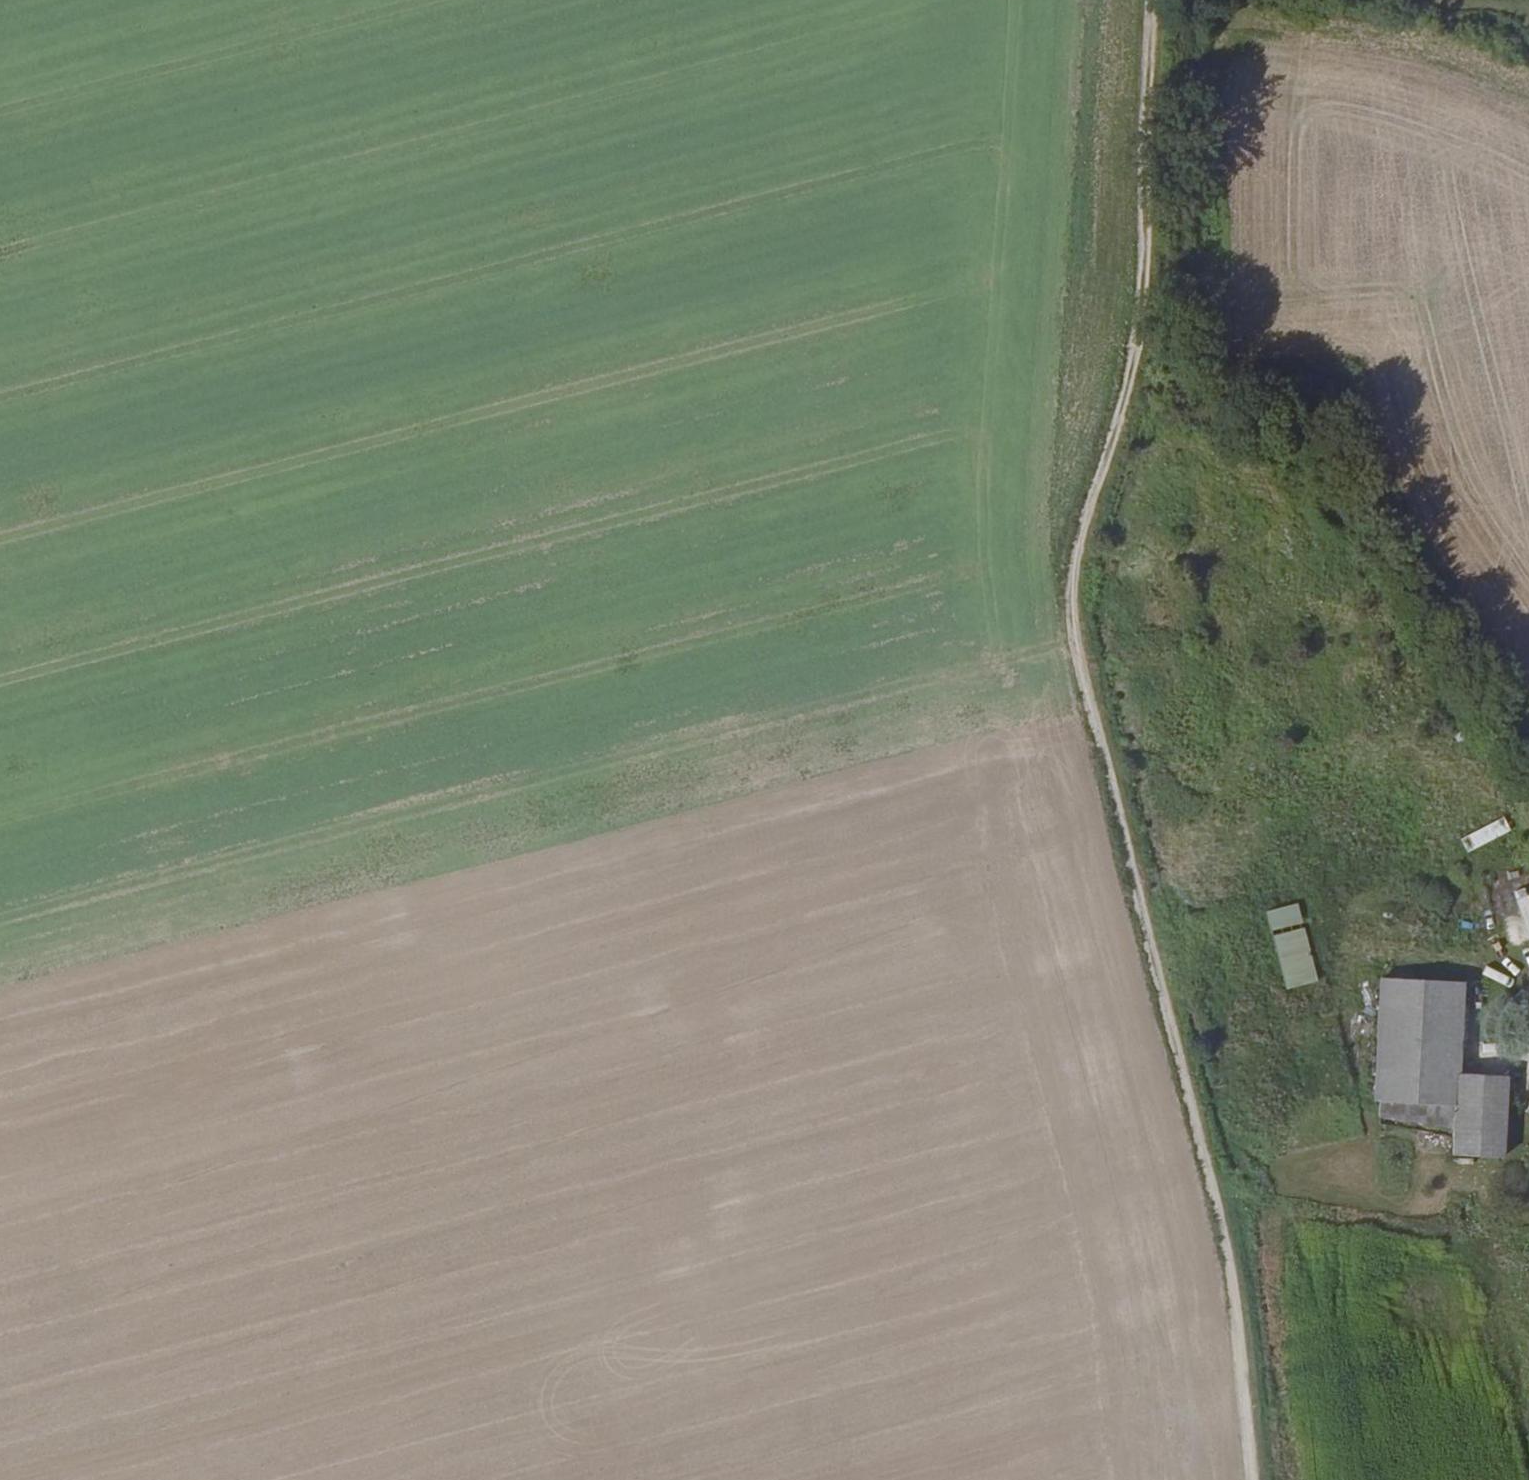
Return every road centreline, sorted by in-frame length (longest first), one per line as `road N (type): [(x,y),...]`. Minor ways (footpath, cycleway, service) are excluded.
road 1 (track): [(1253,1479),(1217,1209),(1063,588),(1132,351),(1149,0)]

